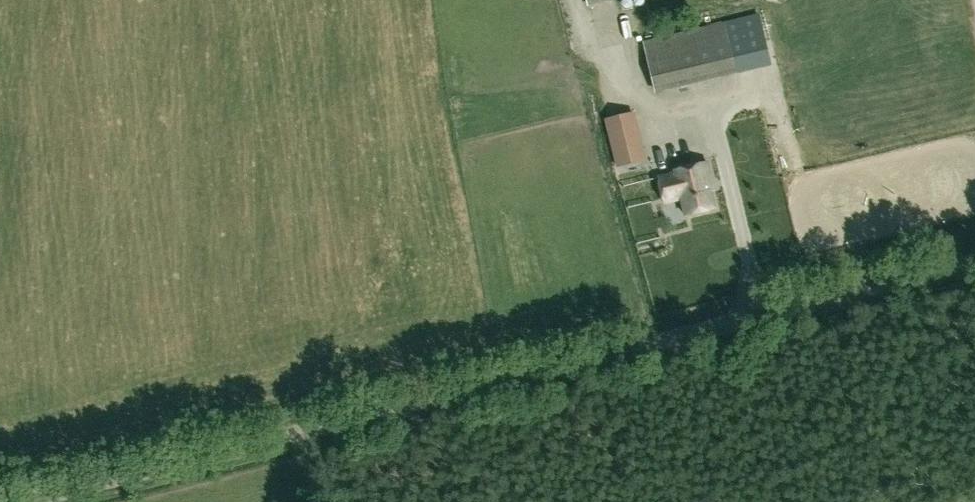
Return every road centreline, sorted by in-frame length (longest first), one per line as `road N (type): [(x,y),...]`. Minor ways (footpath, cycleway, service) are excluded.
road 1 (unclassified): [(34,501),(974,264)]

